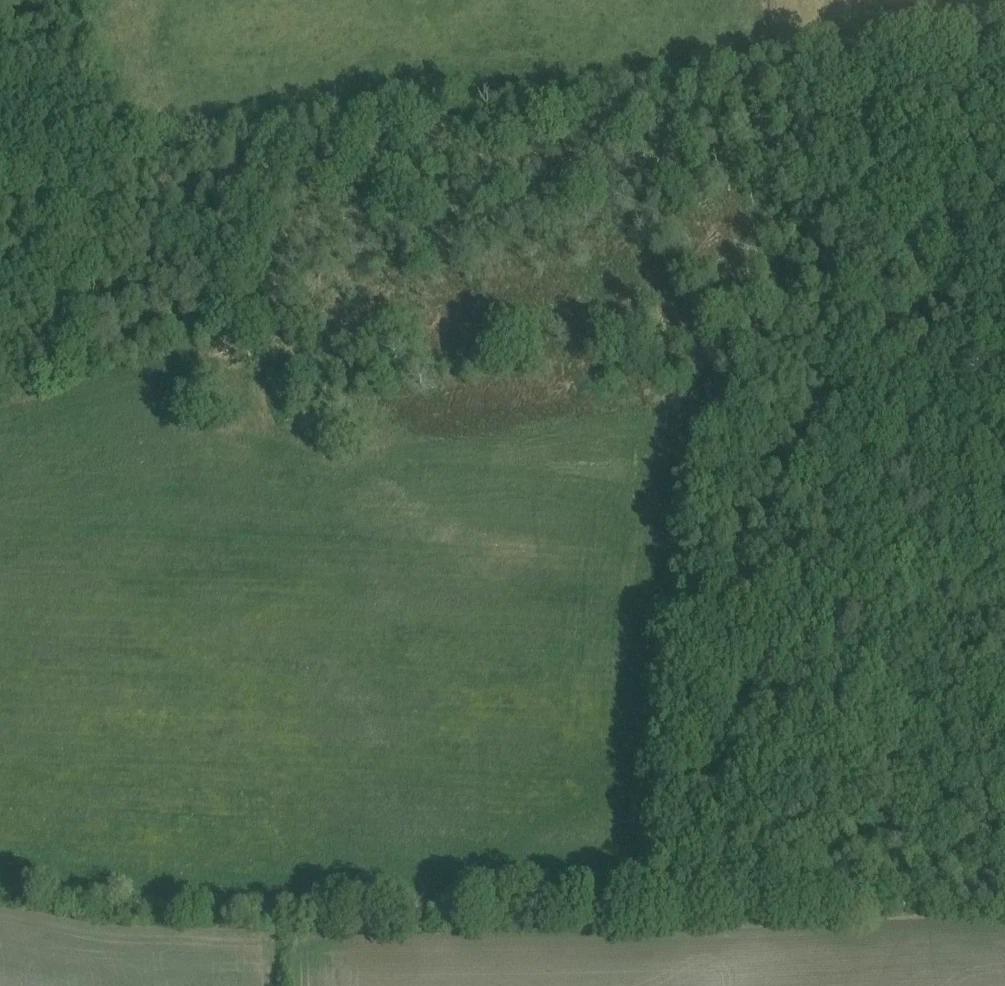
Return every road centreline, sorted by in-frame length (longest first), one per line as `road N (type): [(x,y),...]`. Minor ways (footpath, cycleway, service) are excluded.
road 1 (track): [(1004,713),(796,694),(763,701),(690,763),(668,771)]

